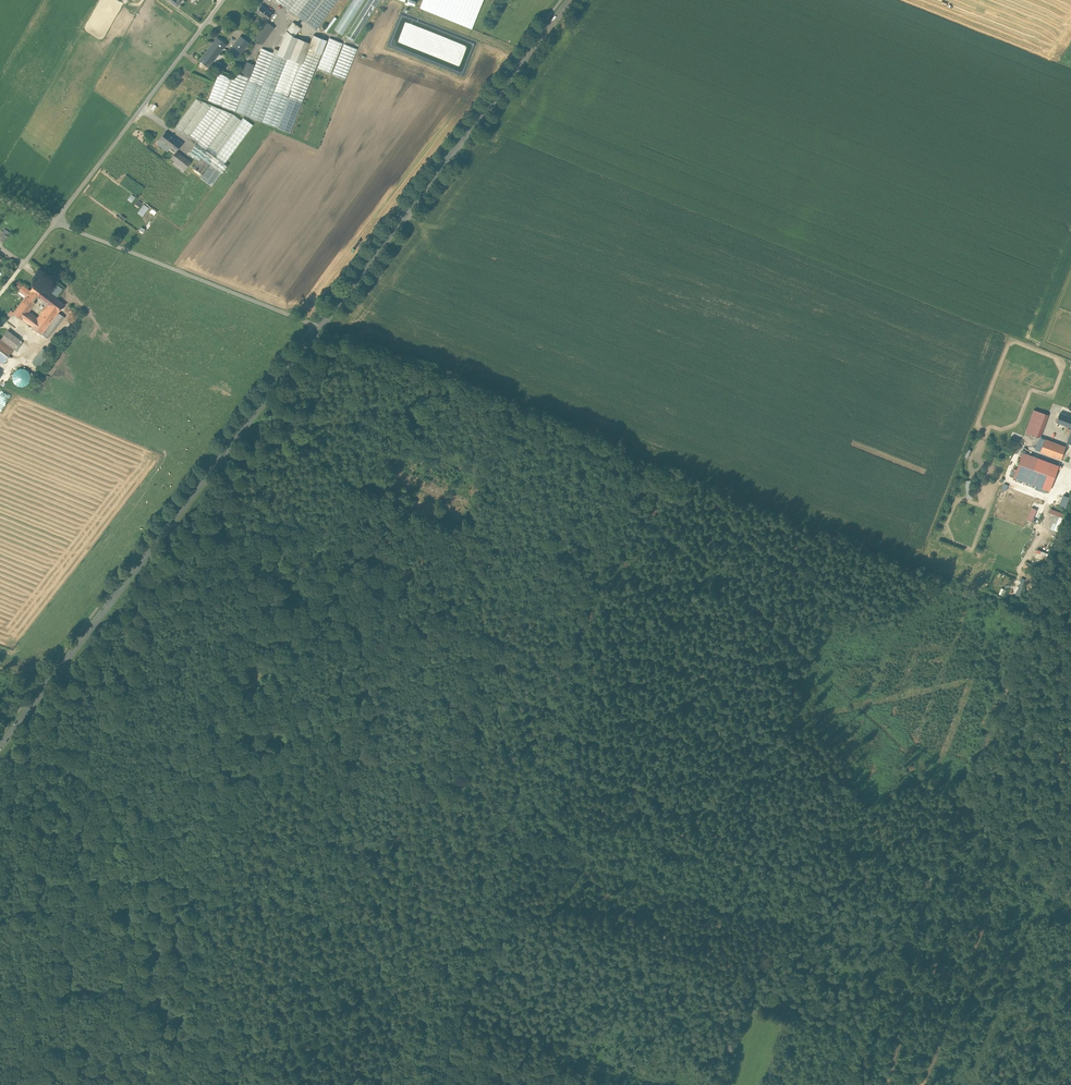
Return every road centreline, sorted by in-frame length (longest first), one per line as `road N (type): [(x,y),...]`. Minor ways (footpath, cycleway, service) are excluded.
road 1 (track): [(1070,905),(783,622),(659,529),(639,485)]
road 2 (track): [(1070,523),(853,1084)]
road 3 (secondary): [(0,746),(320,327)]
road 4 (track): [(580,634),(404,1084)]
road 5 (secondary): [(320,327),(570,0)]
road 6 (track): [(201,482),(580,634)]
road 7 (residential): [(320,327),(55,223)]
road 8 (residential): [(55,223),(223,0)]
road 9 (track): [(281,515),(372,348)]
road 10 (track): [(580,634),(648,458)]

